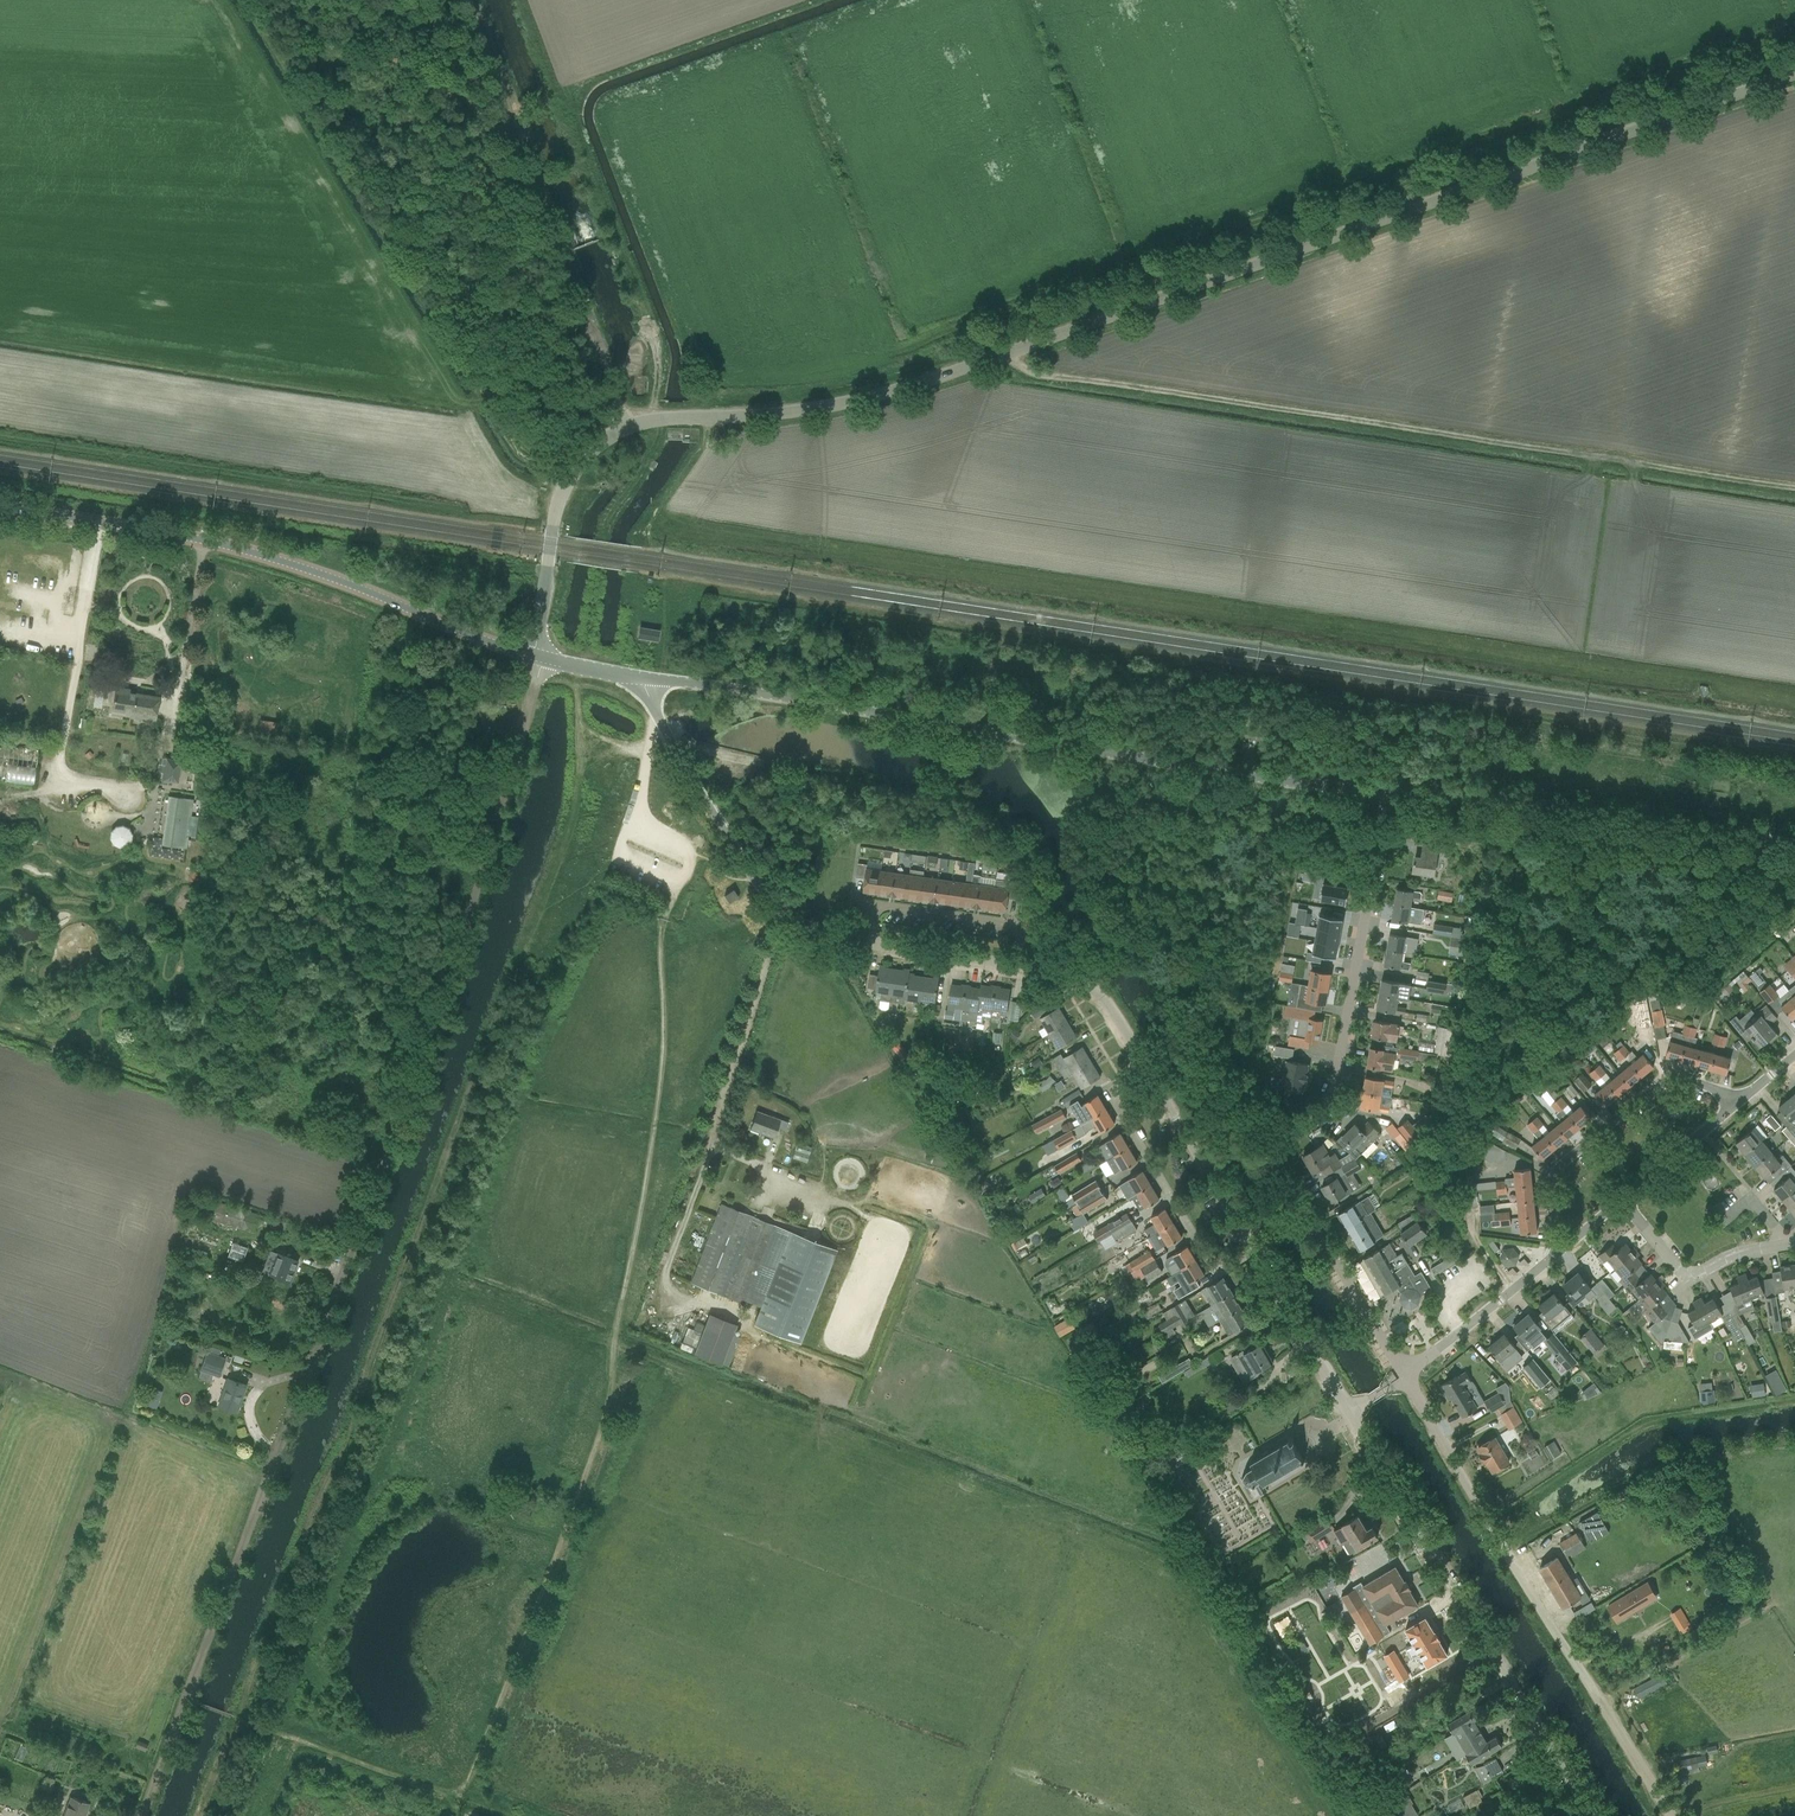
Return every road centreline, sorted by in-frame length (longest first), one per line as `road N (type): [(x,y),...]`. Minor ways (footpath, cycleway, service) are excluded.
road 1 (tertiary): [(534,656),(562,495),(583,461),(627,429),(657,419),(792,411),(926,381),(1794,74)]
road 2 (track): [(149,1815),(444,1009),(543,658)]
road 3 (track): [(1009,354),(1036,372),(1794,488)]
road 4 (tertiary): [(1390,788),(1316,786),(645,678)]
road 5 (residential): [(1405,1375),(1286,1184),(1276,1154),(1281,1136),(1334,1089),(1390,788)]
road 6 (track): [(569,480),(517,444),(497,416),(250,0)]
road 7 (tertiary): [(534,656),(288,563),(186,535),(0,506)]
road 8 (track): [(677,752),(983,800),(1012,833),(1100,994)]
road 9 (residential): [(1672,1815),(1405,1375)]
road 10 (tertiary): [(1587,1815),(1348,1411)]
road 11 (track): [(627,429),(476,0)]
road 12 (tertiary): [(1794,845),(1434,788),(1390,788)]
road 13 (tertiary): [(869,944),(803,924),(754,877),(677,752),(645,678)]
road 14 (track): [(562,88),(659,340),(657,419)]
road 15 (residential): [(1556,1255),(1551,1179),(1562,1163),(1668,1081),(1742,1100)]
road 16 (residential): [(1147,1068),(1116,1087),(1113,1104),(1208,1260),(1232,1263),(1253,1249)]
road 17 (residential): [(1790,1245),(1728,1258),(1689,1278),(1622,1200)]
road 18 (tertiary): [(1253,1249),(1147,1068)]
road 19 (residential): [(1405,1375),(1556,1255)]
road 20 (residential): [(1017,966),(1022,926),(873,905)]
road 21 (tertiary): [(1348,1411),(1253,1249)]
road 22 (tertiary): [(1147,1068),(1100,994),(1071,977),(1017,966)]
road 23 (residential): [(1622,1200),(1742,1100)]
road 24 (tertiary): [(1017,966),(869,944)]

